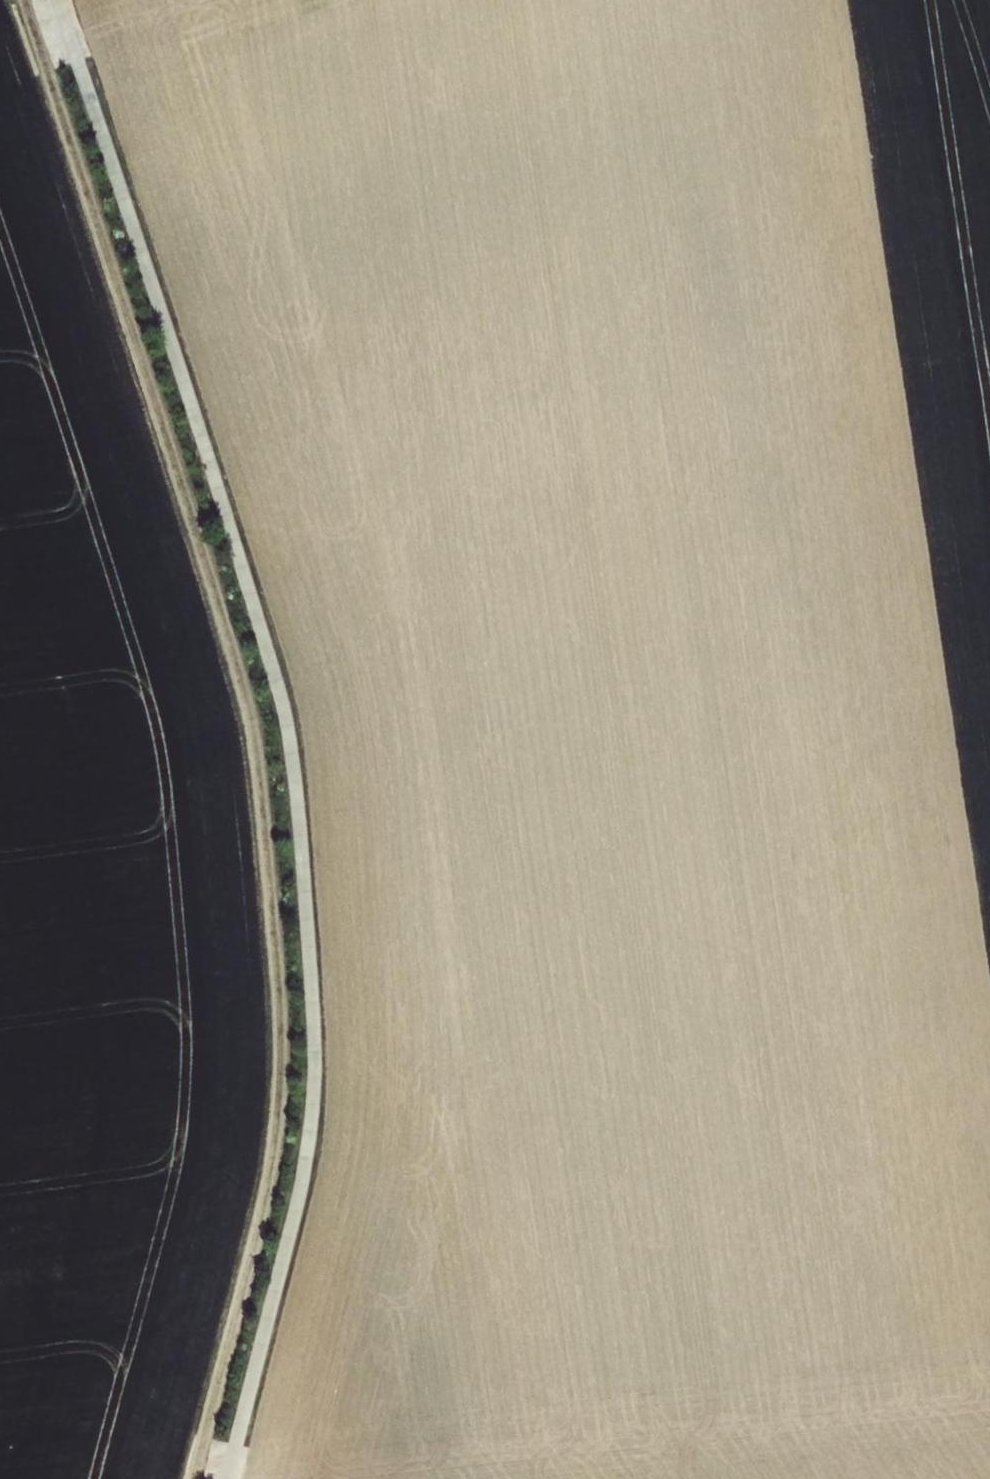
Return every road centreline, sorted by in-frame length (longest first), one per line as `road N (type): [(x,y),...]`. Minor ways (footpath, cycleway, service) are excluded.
road 1 (track): [(195,1478),(277,1138),(279,1017),(253,718),(23,0)]

